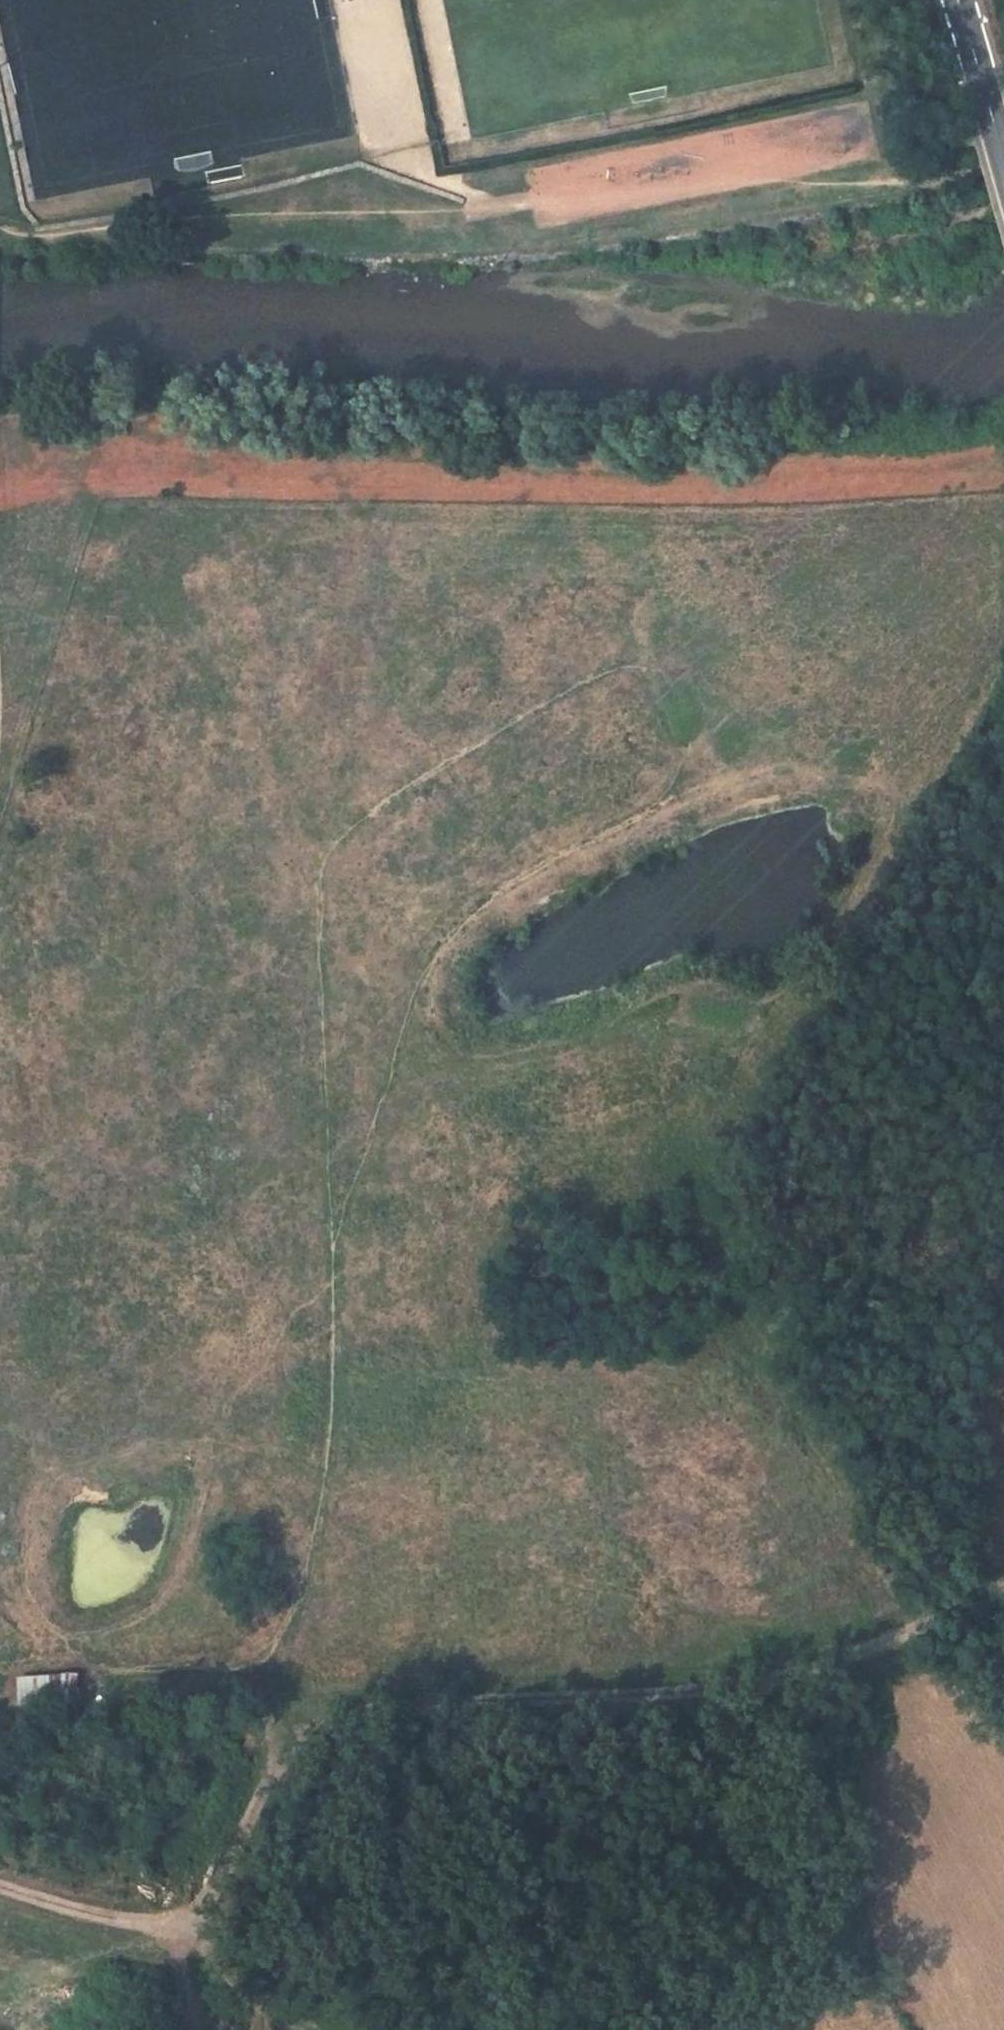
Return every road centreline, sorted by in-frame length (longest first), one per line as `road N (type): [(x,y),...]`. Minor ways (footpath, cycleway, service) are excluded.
road 1 (track): [(0,1886),(144,1928),(175,1927),(207,1901),(300,1731),(334,1713),(765,1680),(880,1645),(1003,1588)]
road 2 (secondary): [(970,0),(1003,119)]

